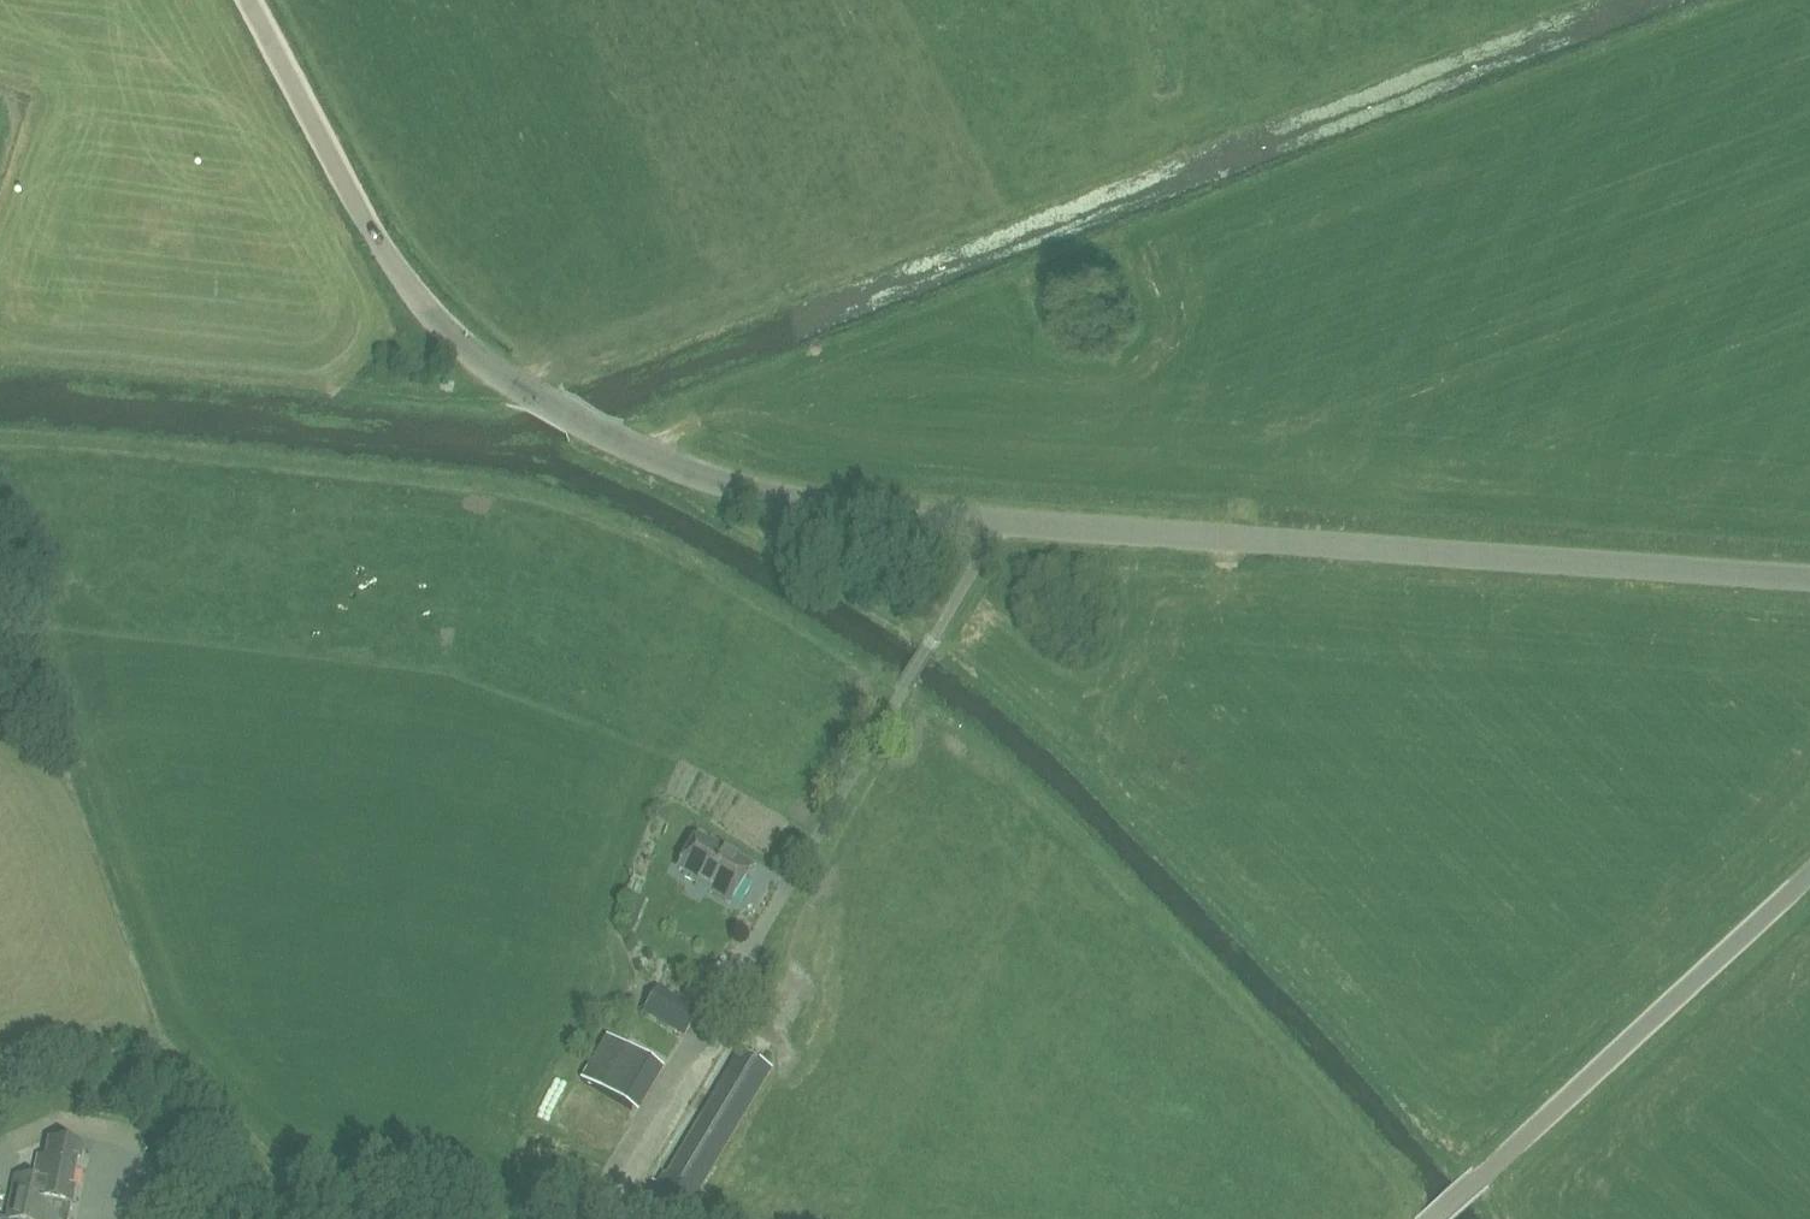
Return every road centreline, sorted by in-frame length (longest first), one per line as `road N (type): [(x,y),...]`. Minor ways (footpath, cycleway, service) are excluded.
road 1 (unclassified): [(1809,581),(802,502),(666,468),(494,372),(423,305),(393,268),(249,0)]
road 2 (unclassified): [(1444,1218),(1809,872)]

